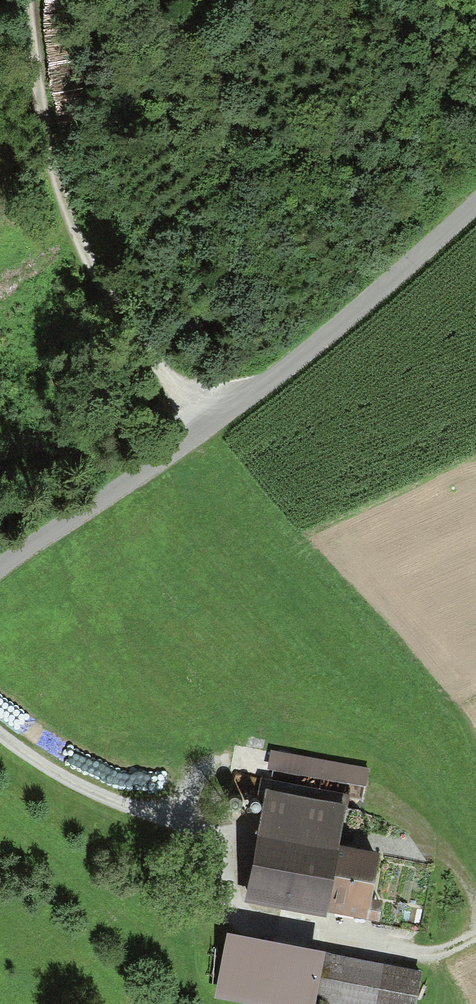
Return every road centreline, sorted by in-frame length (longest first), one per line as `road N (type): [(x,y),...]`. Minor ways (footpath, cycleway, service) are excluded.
road 1 (unclassified): [(0,566),(214,425),(475,201)]
road 2 (track): [(0,735),(88,793),(198,837),(222,859),(239,913),(431,950),(475,935)]
road 3 (track): [(29,0),(66,197),(101,287),(214,425)]

